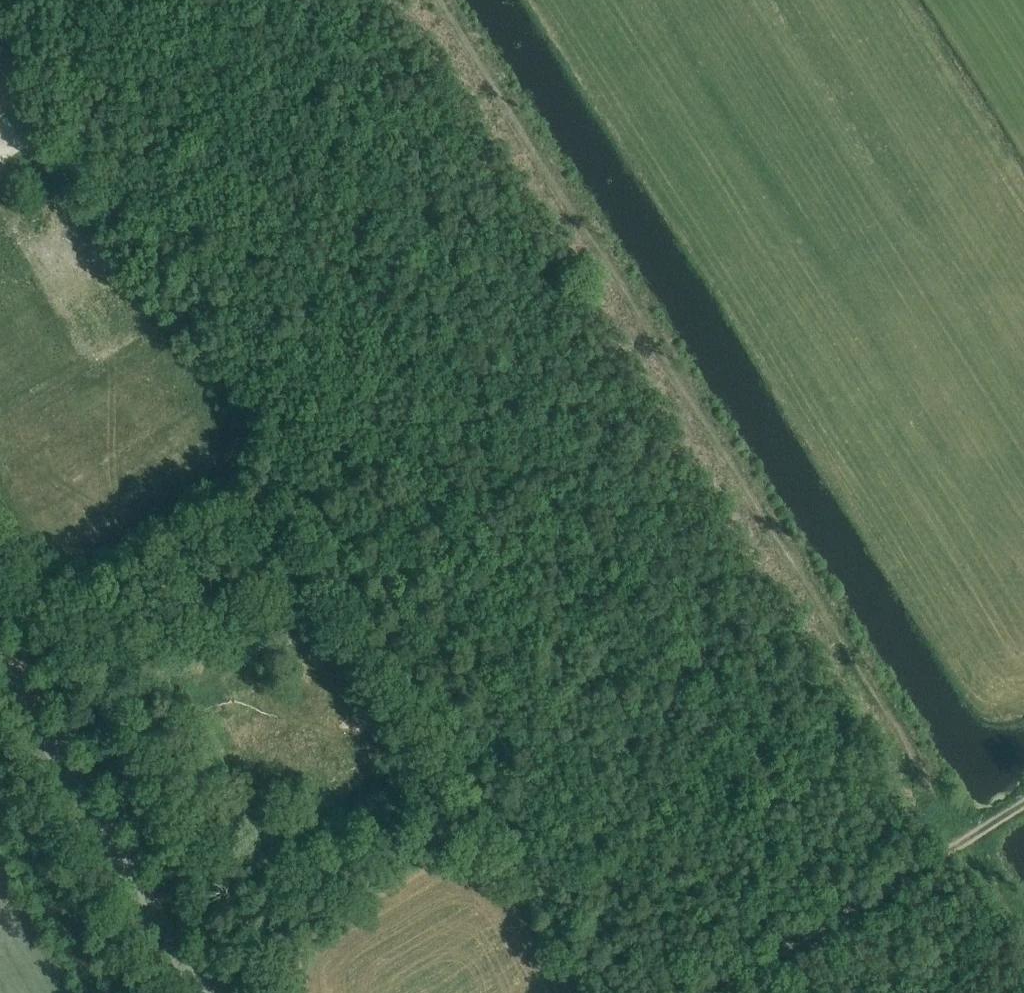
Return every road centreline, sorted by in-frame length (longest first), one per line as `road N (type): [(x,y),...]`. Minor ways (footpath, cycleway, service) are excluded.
road 1 (track): [(945,845),(727,503)]
road 2 (tertiary): [(205,992),(0,656)]
road 3 (track): [(698,992),(1023,796)]
road 4 (track): [(945,845),(1023,968)]

